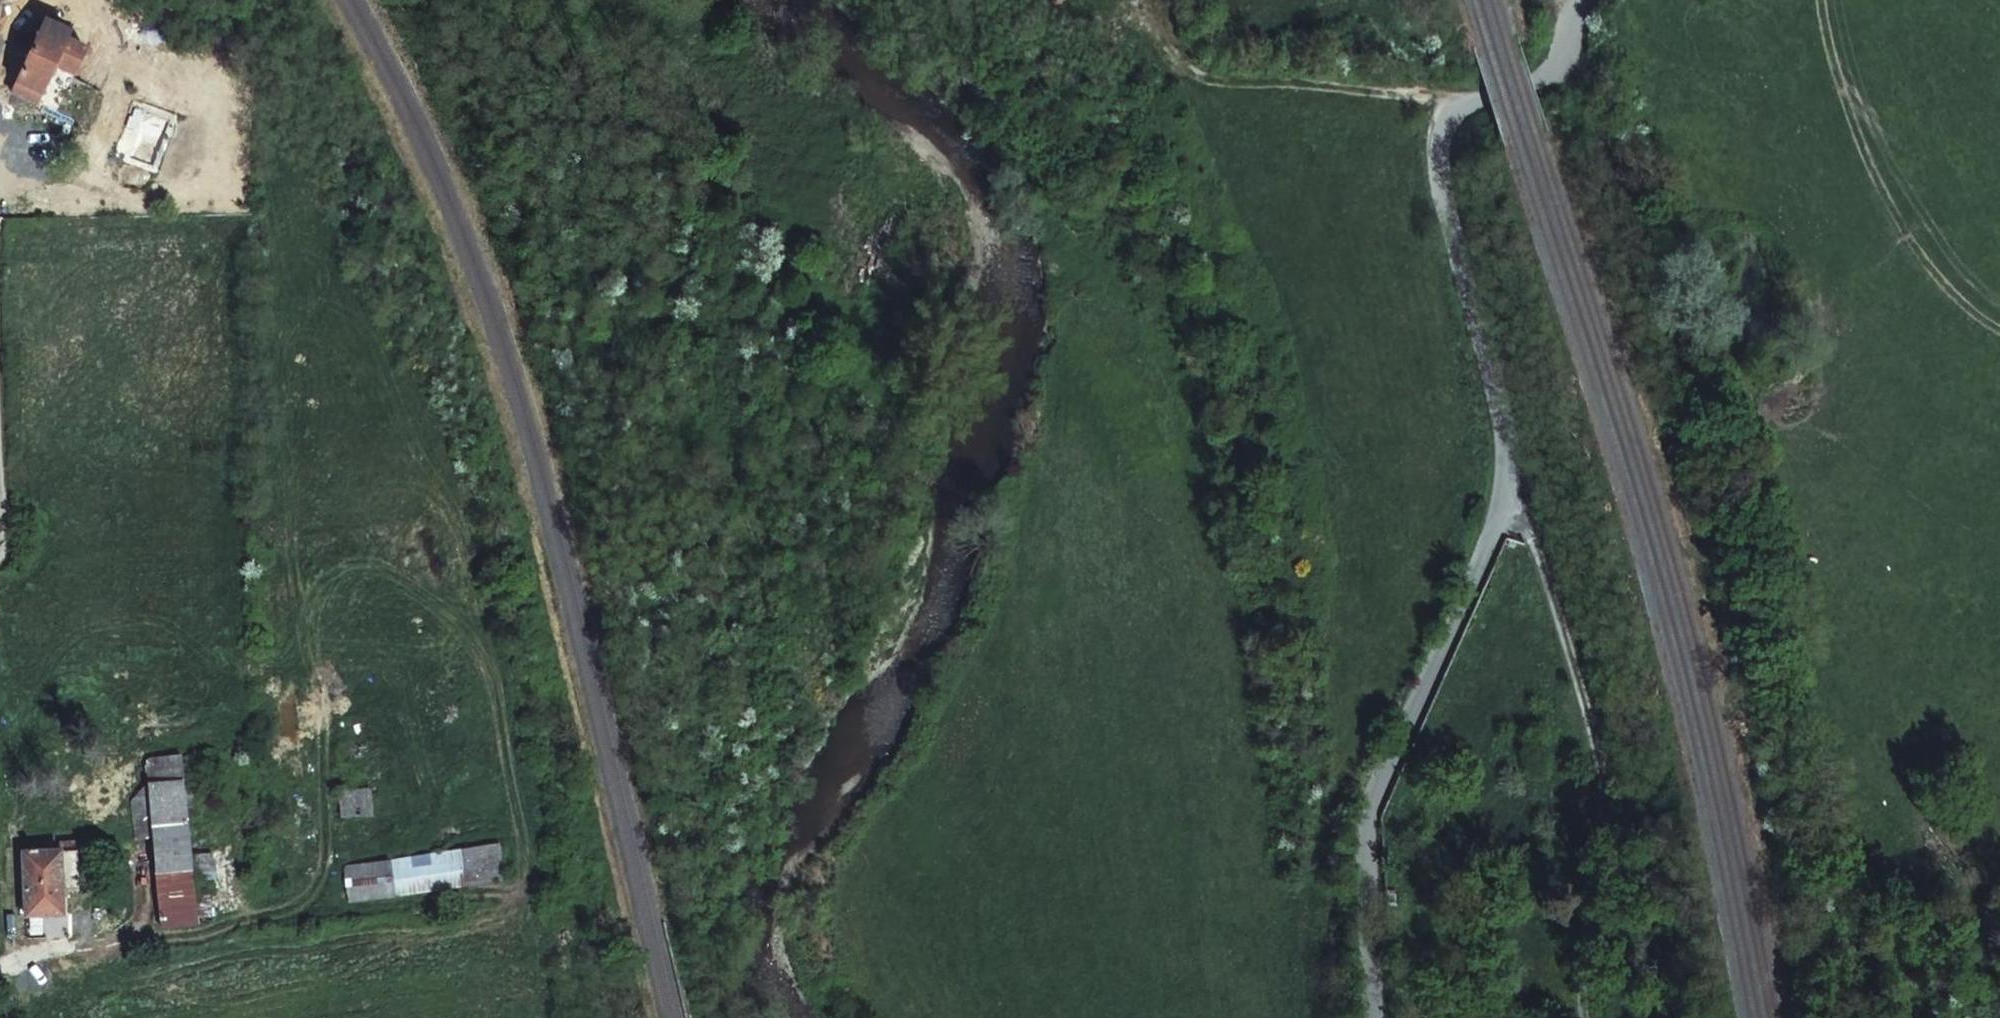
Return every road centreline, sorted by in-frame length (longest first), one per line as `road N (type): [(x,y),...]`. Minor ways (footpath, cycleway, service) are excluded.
road 1 (unclassified): [(1375,1017),(1377,799),(1435,683),(1509,470),(1439,143),(1478,99),(1550,82),(1574,0)]

